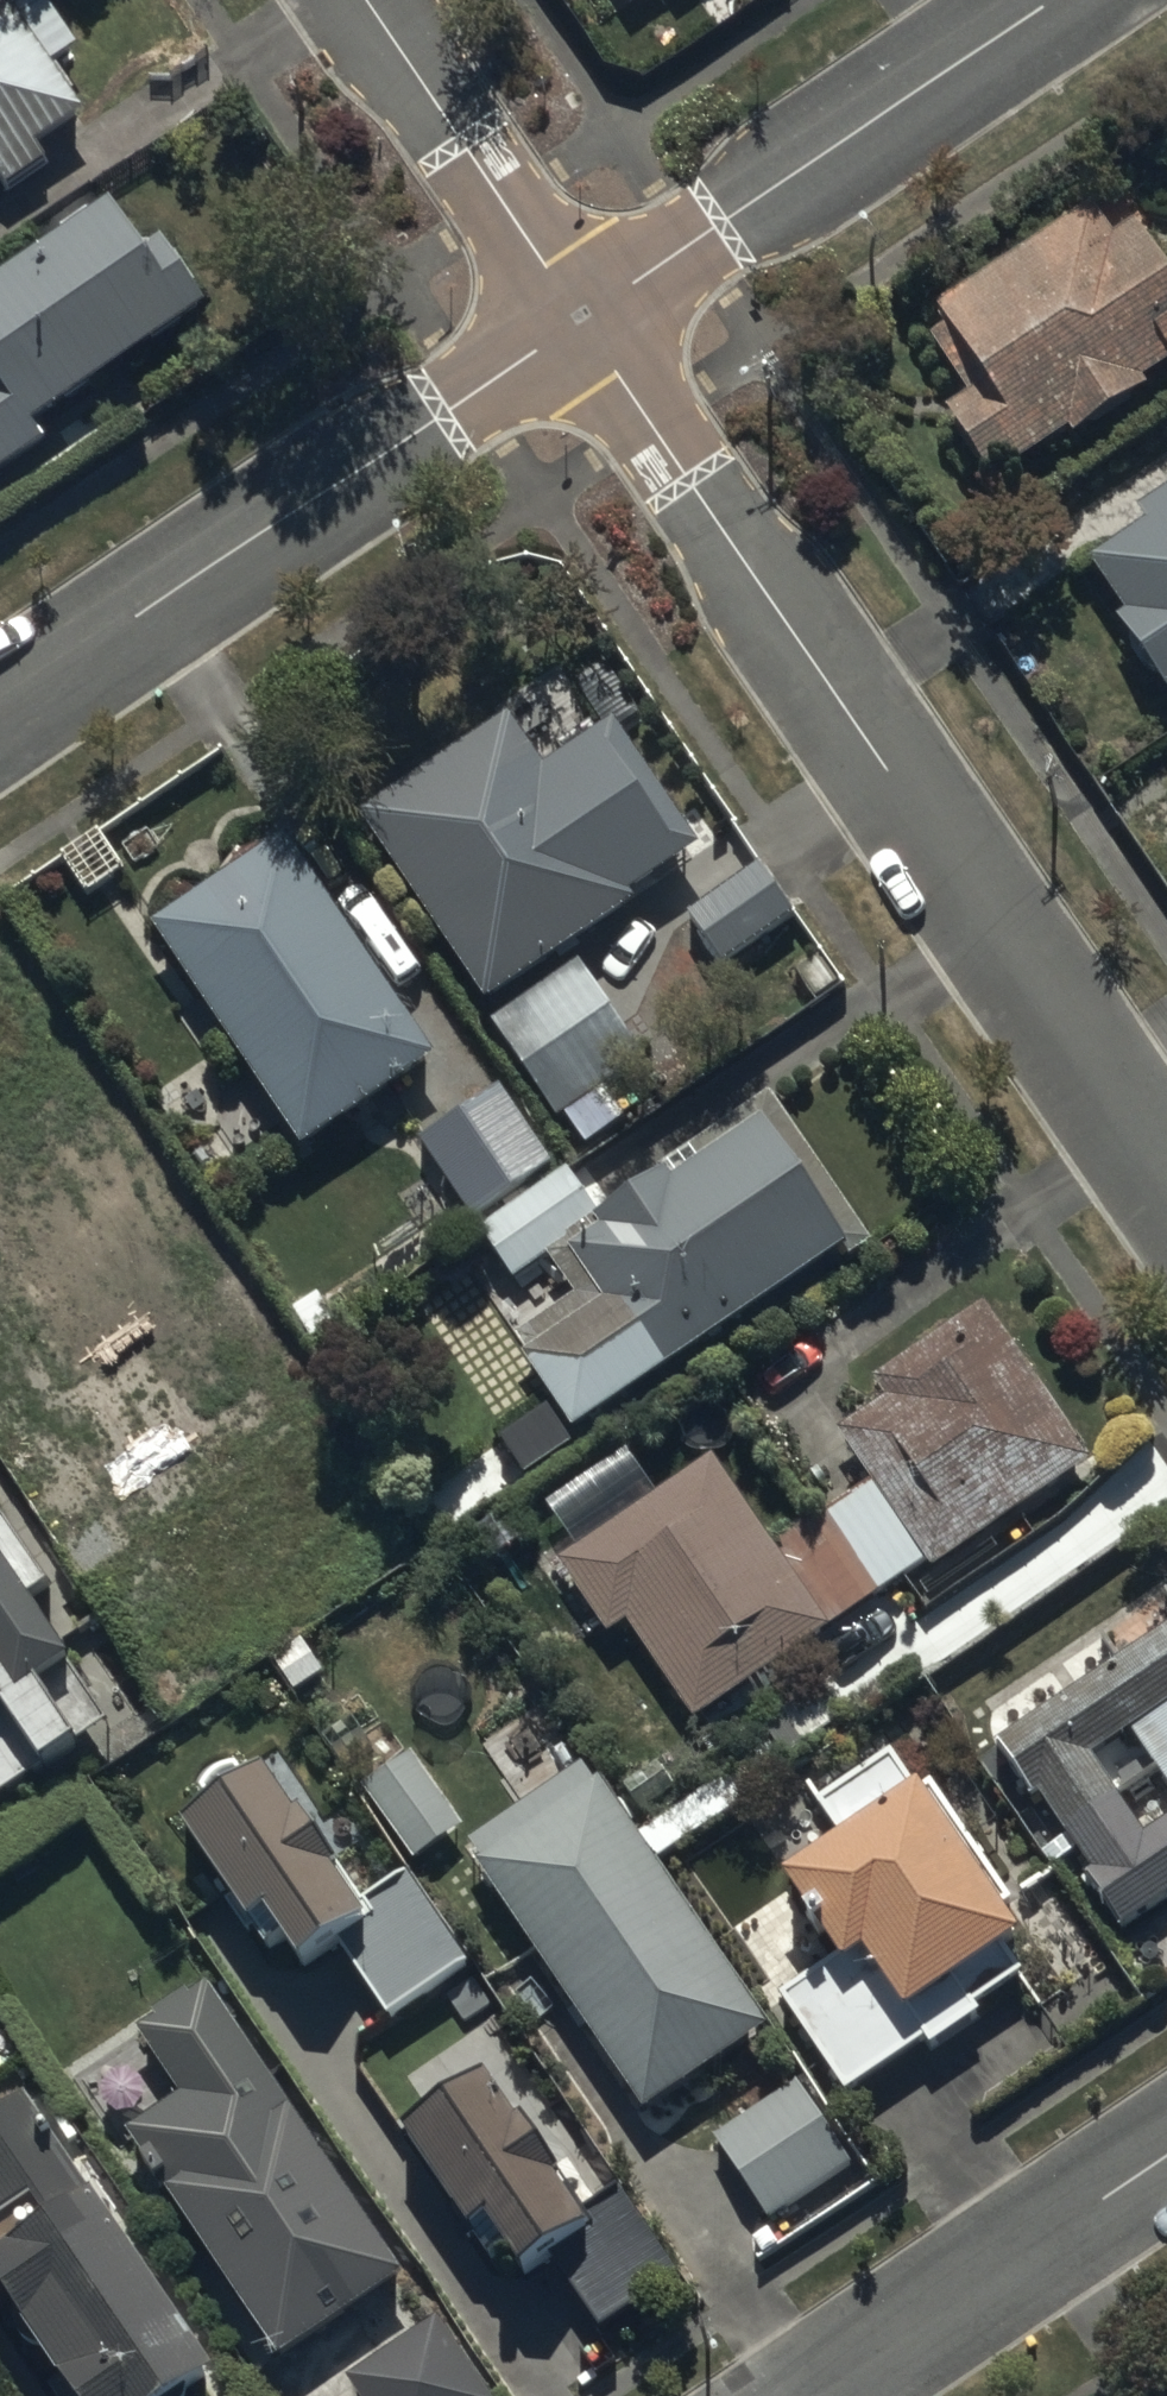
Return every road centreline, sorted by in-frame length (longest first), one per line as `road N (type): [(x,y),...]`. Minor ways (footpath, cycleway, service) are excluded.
road 1 (residential): [(580,318),(1166,1182)]
road 2 (residential): [(0,712),(580,318)]
road 3 (residential): [(580,318),(1052,0)]
road 4 (residential): [(780,2395),(1166,2137)]
road 5 (residential): [(362,0),(580,318)]

